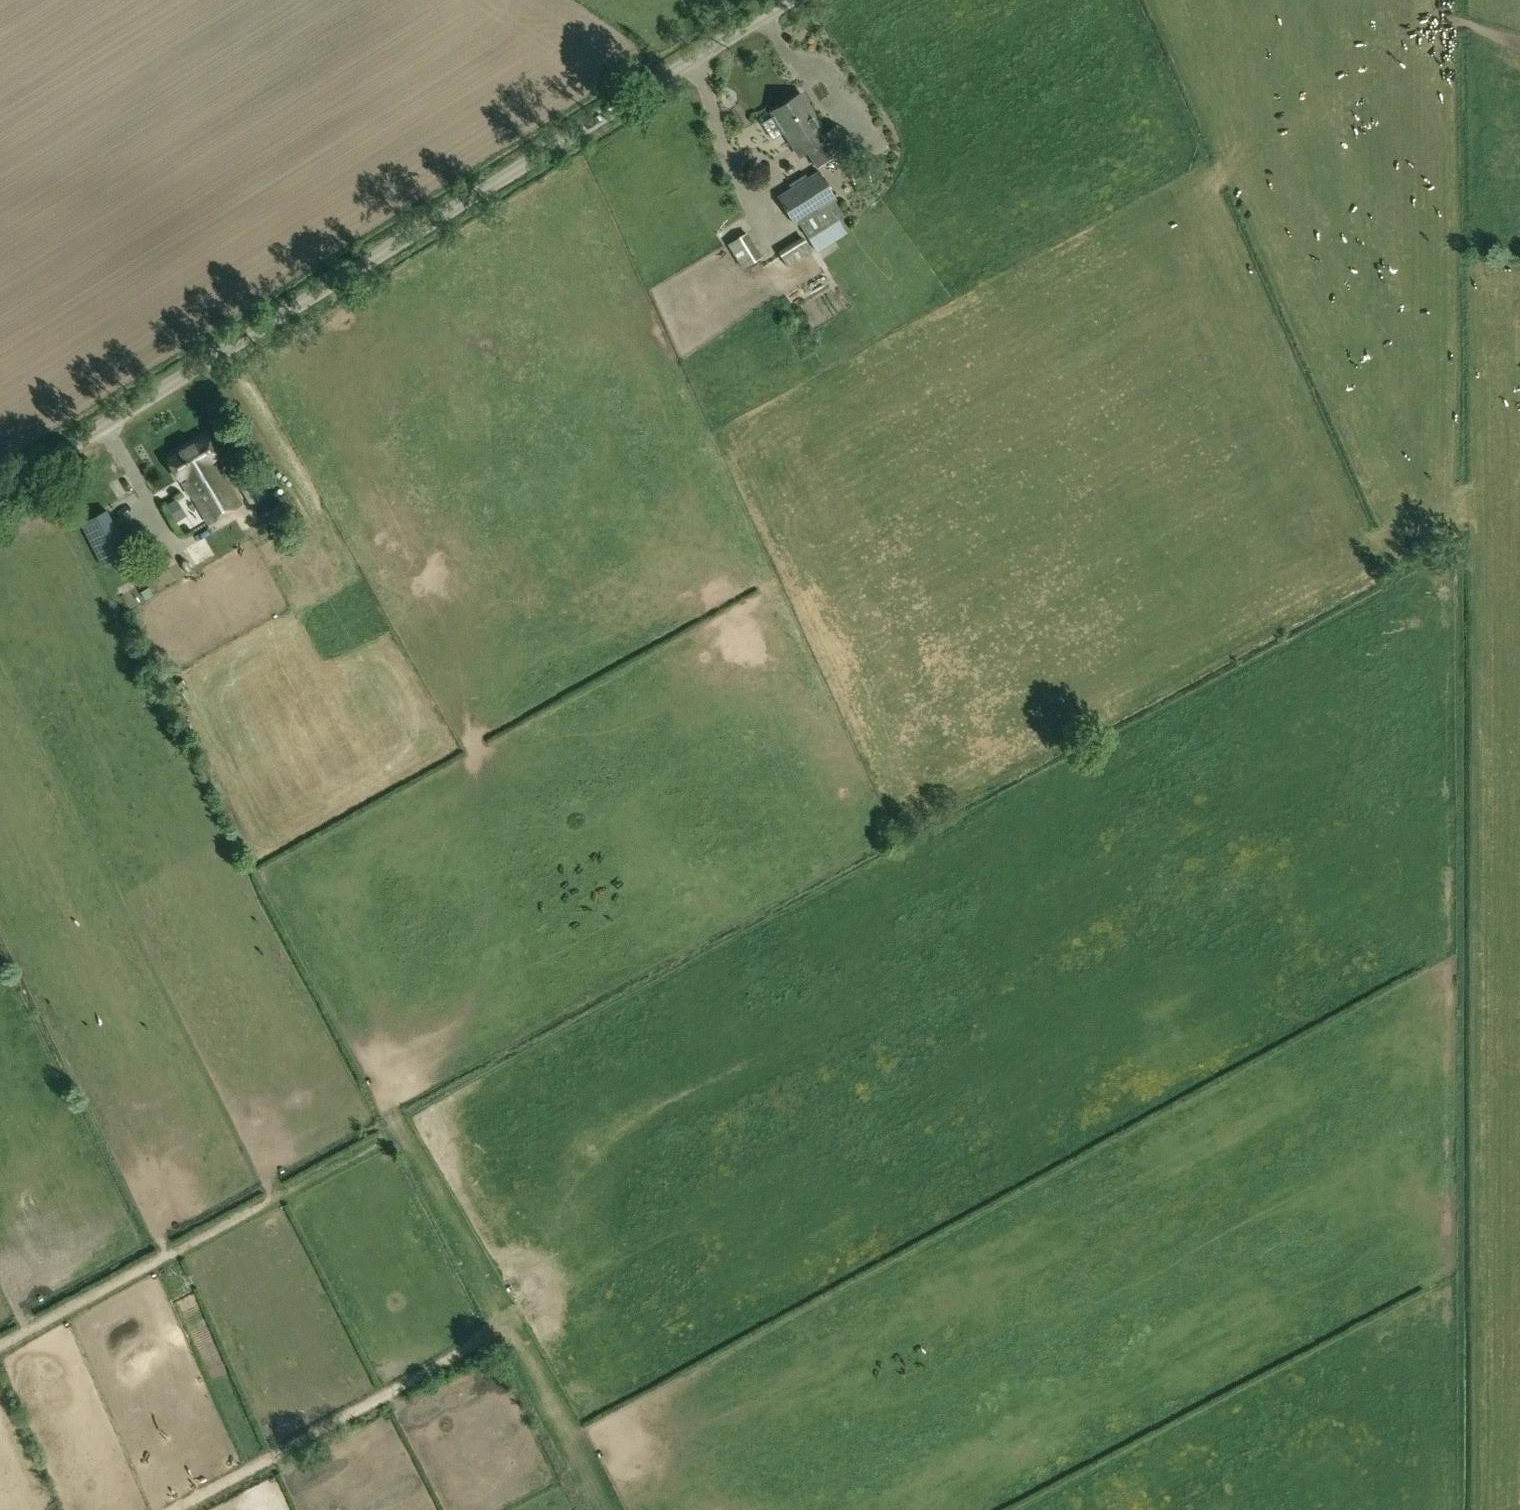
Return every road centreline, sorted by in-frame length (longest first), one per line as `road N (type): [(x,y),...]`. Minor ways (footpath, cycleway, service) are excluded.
road 1 (unclassified): [(0,479),(780,0)]

